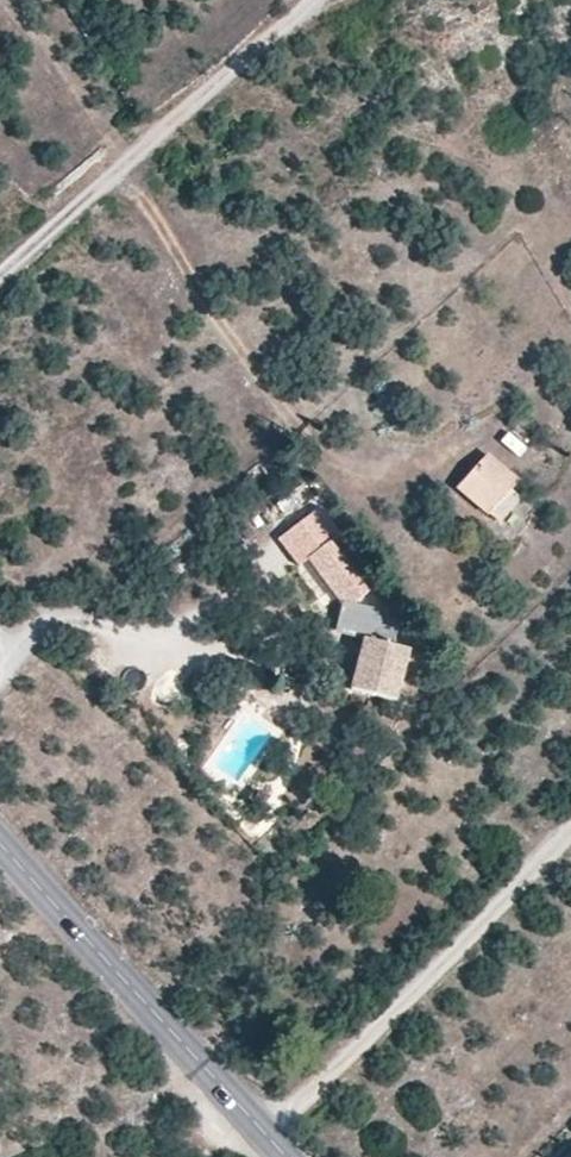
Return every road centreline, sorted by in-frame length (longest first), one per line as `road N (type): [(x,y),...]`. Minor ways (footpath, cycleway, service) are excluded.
road 1 (track): [(259,1128),(430,975),(570,834)]
road 2 (tertiary): [(286,1156),(0,841)]
road 3 (track): [(0,278),(310,0)]

